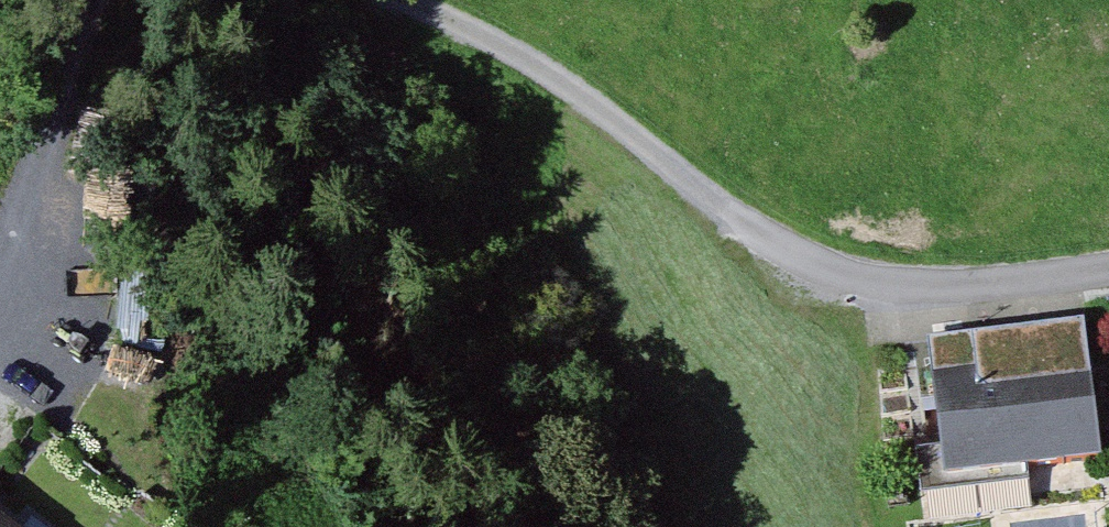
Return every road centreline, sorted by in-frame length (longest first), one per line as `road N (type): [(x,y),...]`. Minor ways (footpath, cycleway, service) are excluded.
road 1 (residential): [(1108,265),(957,286),(882,285),(807,260),(723,211)]
road 2 (track): [(723,211),(536,71),(397,0)]
road 3 (track): [(95,0),(0,232)]

